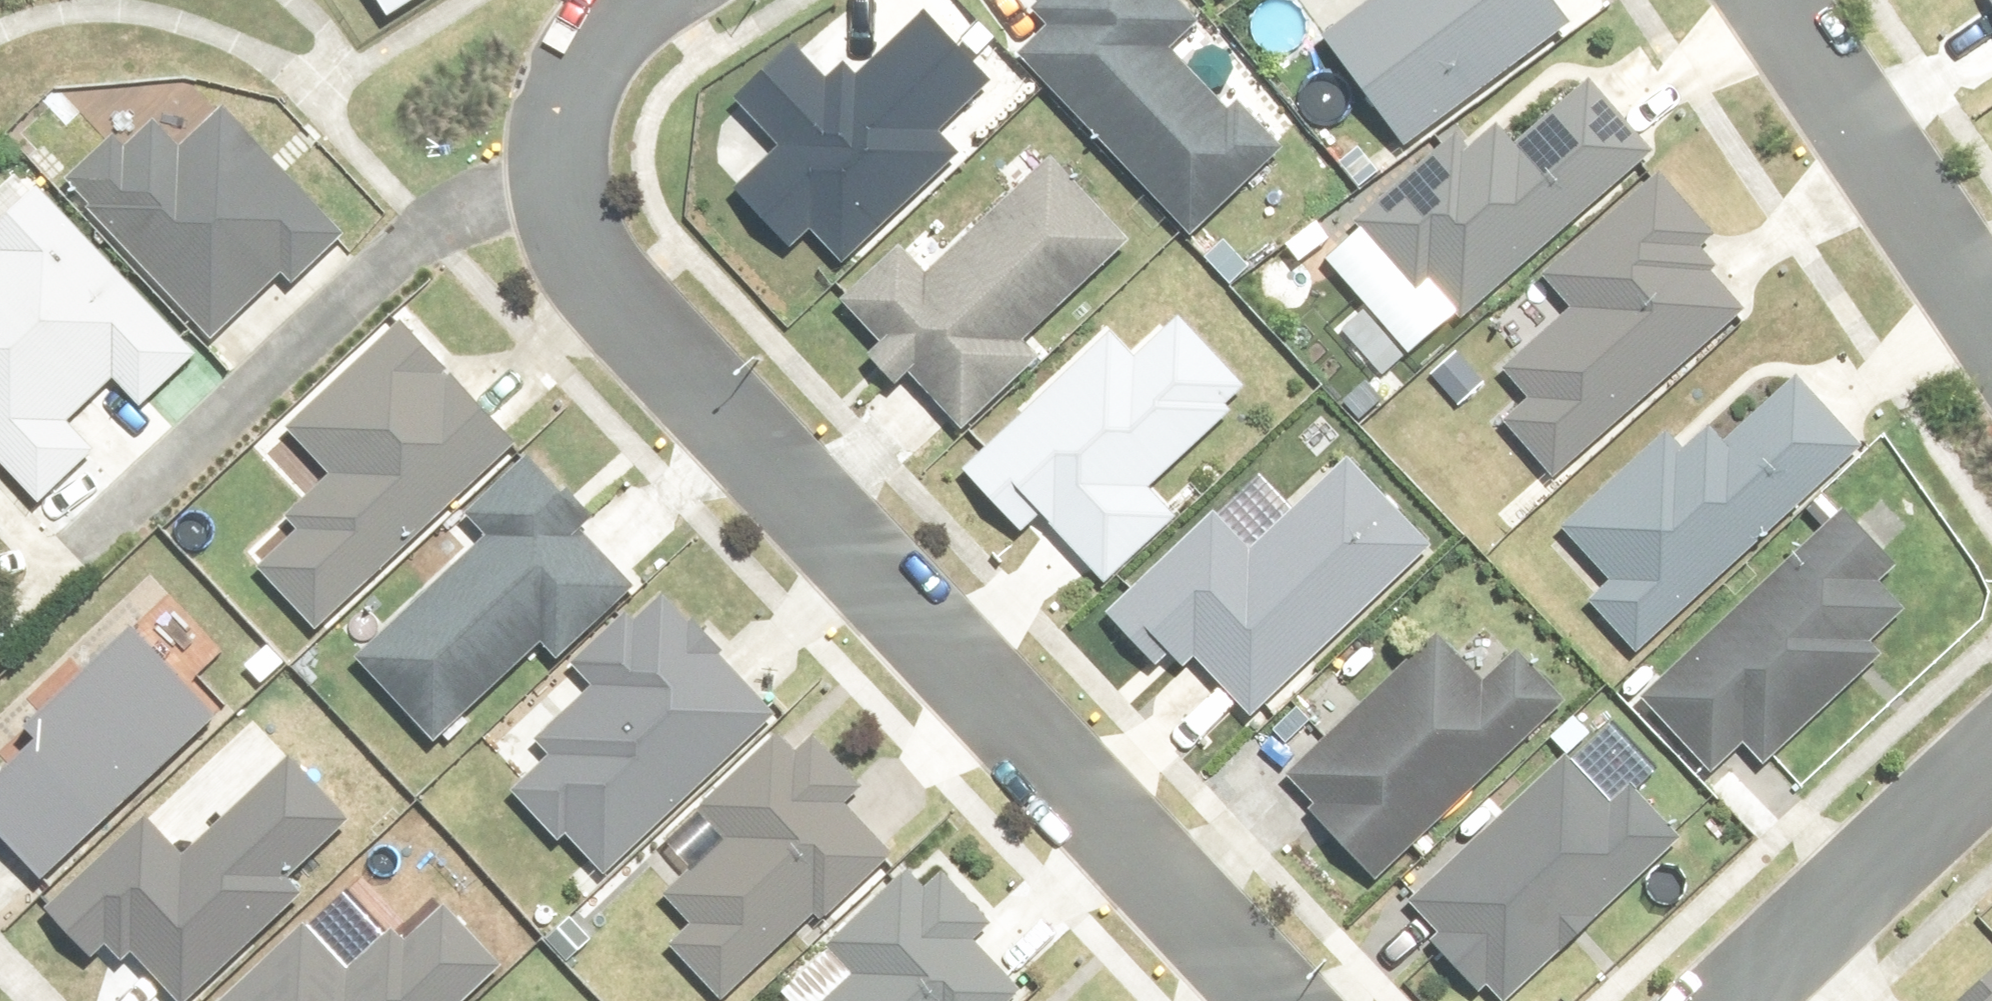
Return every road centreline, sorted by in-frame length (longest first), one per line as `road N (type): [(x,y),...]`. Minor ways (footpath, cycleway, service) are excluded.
road 1 (residential): [(1274,1000),(599,275),(569,227),(552,170),(554,112),(576,59),(634,0)]
road 2 (residential): [(1991,338),(1765,0)]
road 3 (residential): [(1991,762),(1733,1000)]

